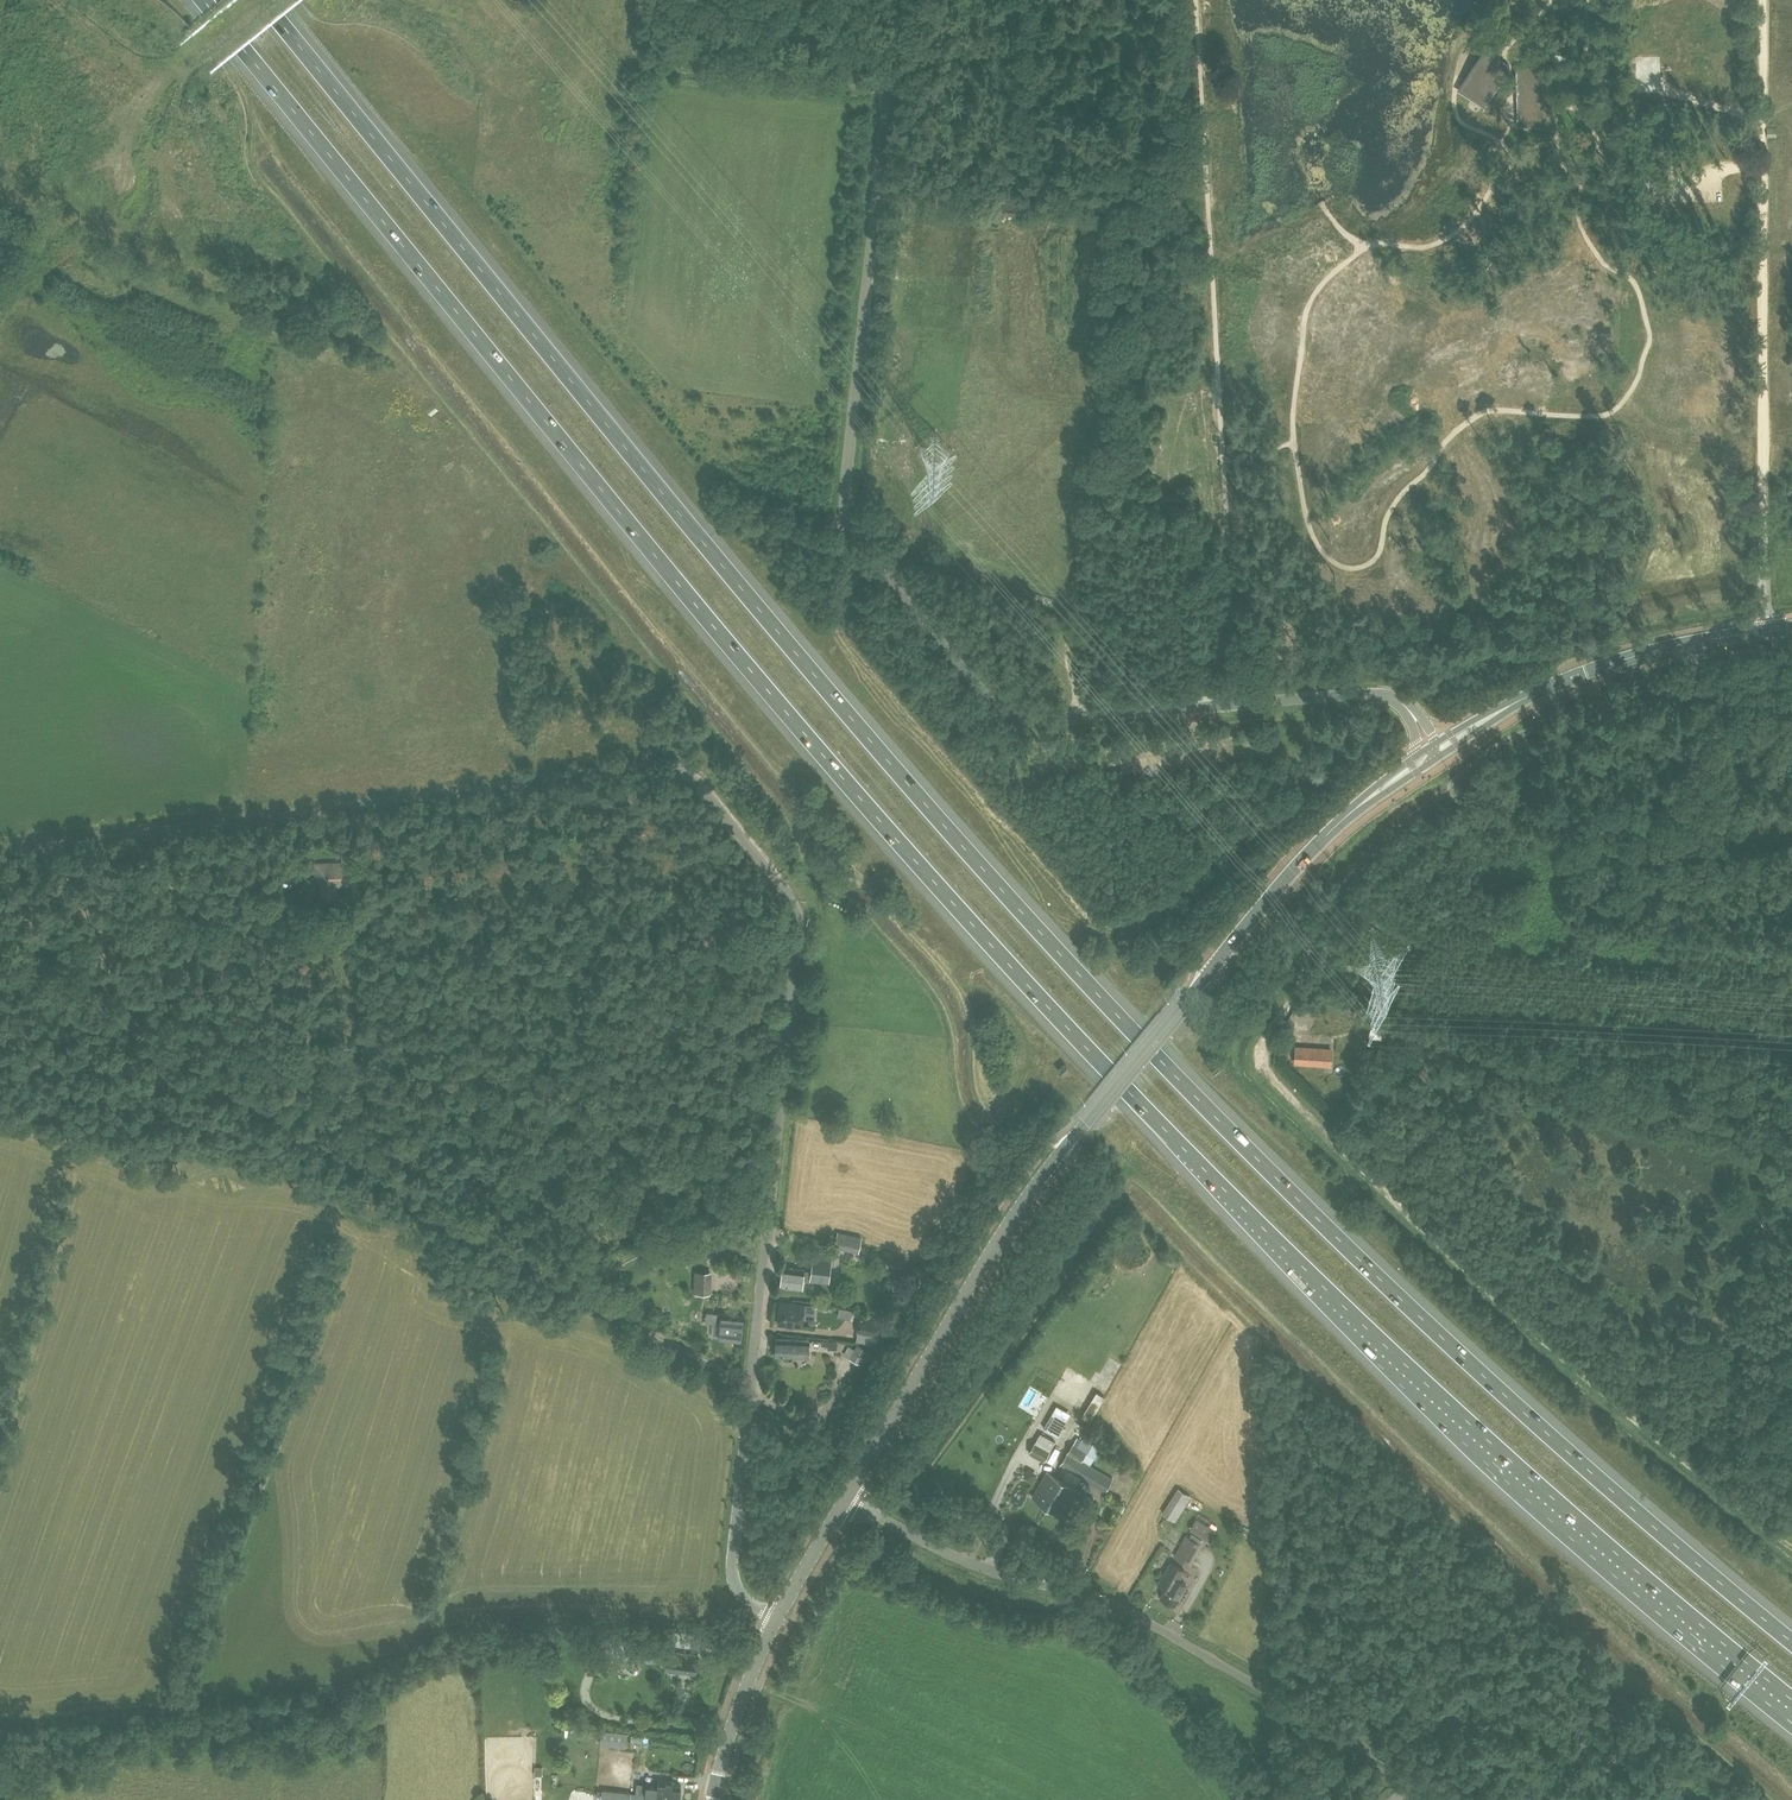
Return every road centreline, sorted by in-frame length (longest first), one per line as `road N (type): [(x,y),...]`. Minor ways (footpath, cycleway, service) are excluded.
road 1 (motorway): [(202,0),(697,608),(1095,1056),(1405,1365),(1791,1700)]
road 2 (motorway): [(1791,1642),(1571,1456),(1390,1288),(1001,890),(677,510),(263,0)]
road 3 (unclassified): [(776,1620),(747,1601),(732,1567),(803,916),(684,772),(671,764),(0,857)]
road 4 (unclassified): [(1400,702),(1338,693),(1039,722),(972,679),(855,537),(846,480),(900,0)]
road 5 (track): [(752,1397),(0,958)]
road 6 (tertiary): [(846,1499),(1000,1236),(1083,1124),(1342,819)]
road 7 (track): [(1791,1545),(1645,1427),(1274,1086),(1259,1051),(1289,1002)]
road 8 (residential): [(1450,1799),(1123,1609),(988,1571),(846,1499)]
road 9 (unclassified): [(1289,1002),(1339,890),(1450,784),(1505,740),(1549,722),(1634,694),(1682,692),(1693,672),(1692,643)]
road 10 (track): [(890,91),(657,65),(635,46),(638,0)]
road 11 (tertiary): [(714,1799),(730,1733),(776,1620)]
road 12 (tertiary): [(1520,701),(1586,672),(1692,643)]
road 13 (tertiary): [(776,1620),(846,1499)]

